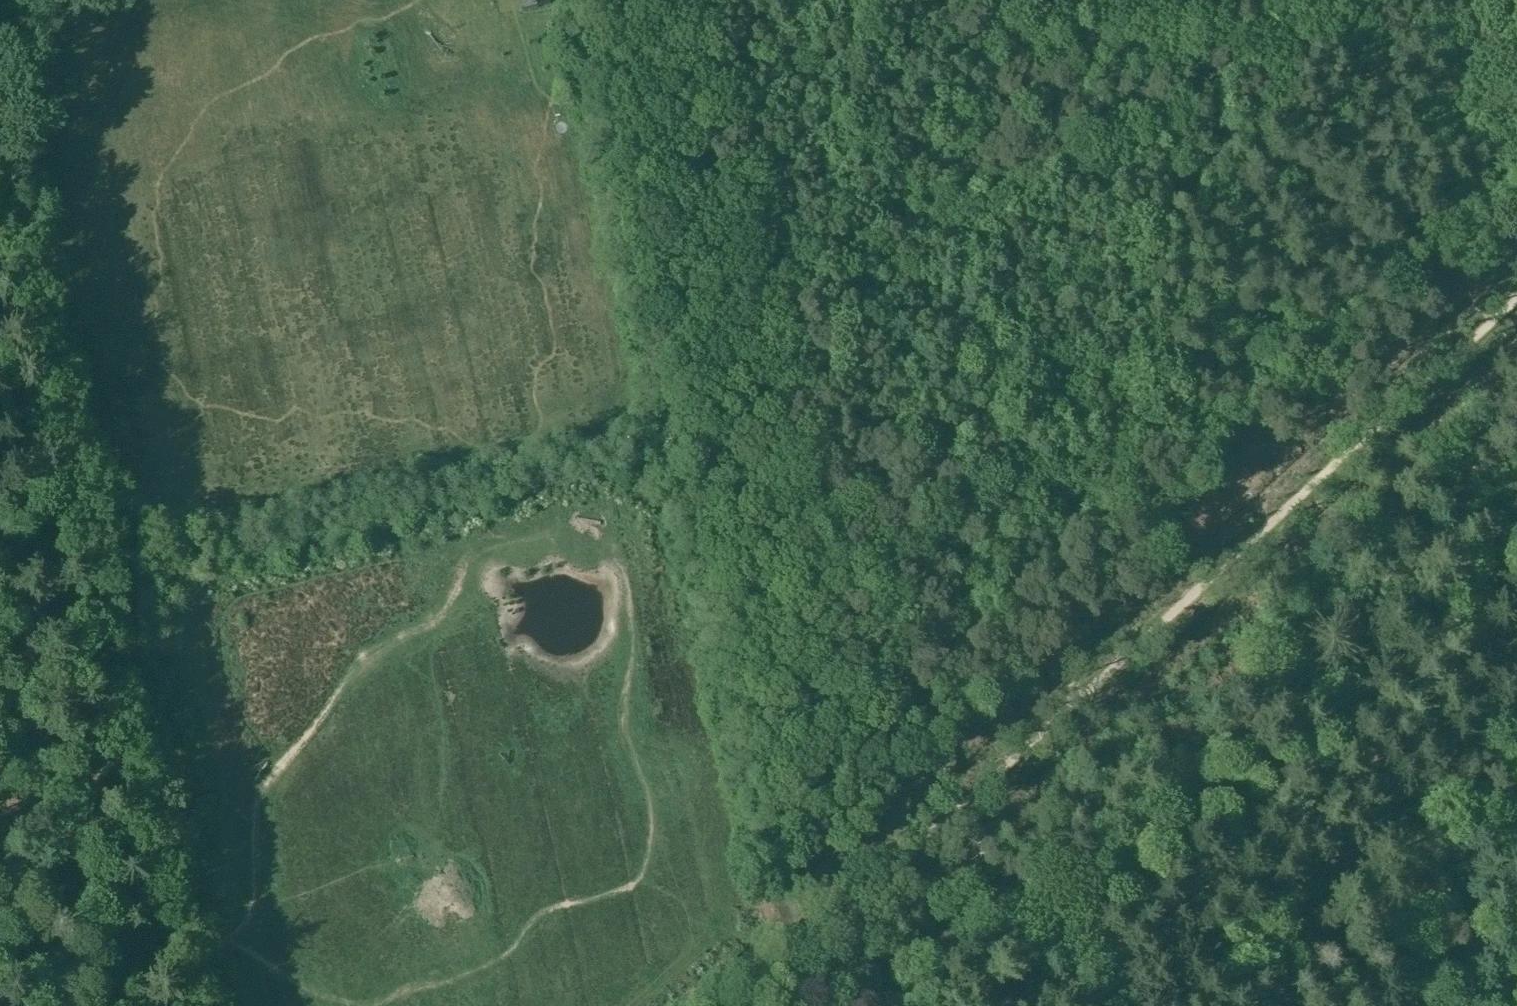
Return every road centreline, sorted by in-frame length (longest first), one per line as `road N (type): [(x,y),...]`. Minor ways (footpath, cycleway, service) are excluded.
road 1 (track): [(742,1005),(1516,300)]

